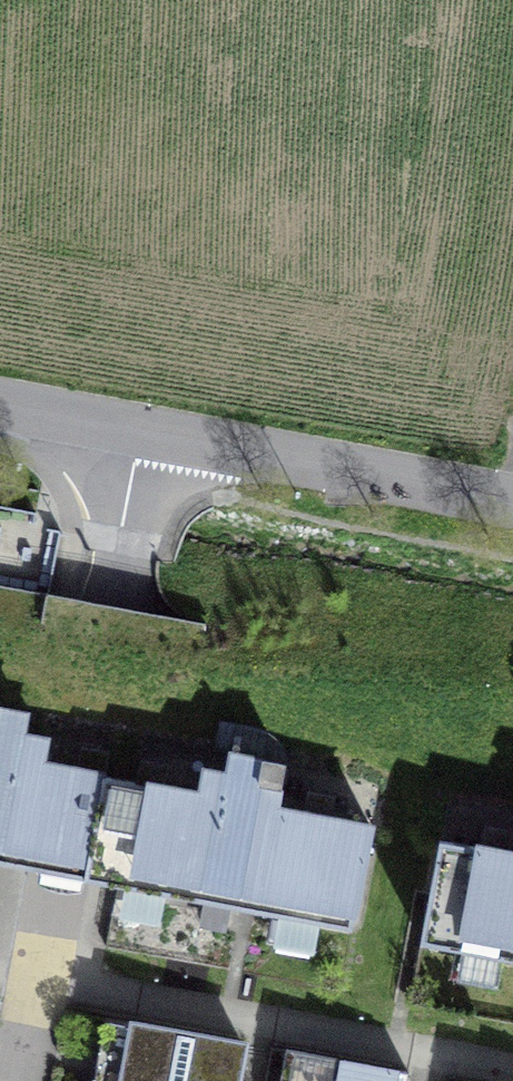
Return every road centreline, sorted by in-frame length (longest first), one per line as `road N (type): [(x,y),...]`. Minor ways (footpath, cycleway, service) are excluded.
road 1 (residential): [(139,434),(23,1080)]
road 2 (tertiary): [(139,434),(512,504)]
road 3 (tertiary): [(0,408),(139,434)]

